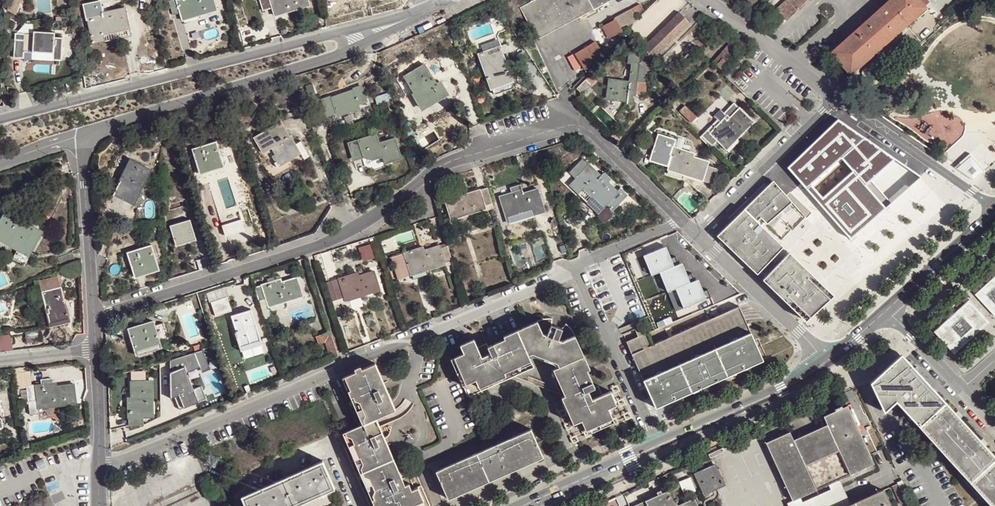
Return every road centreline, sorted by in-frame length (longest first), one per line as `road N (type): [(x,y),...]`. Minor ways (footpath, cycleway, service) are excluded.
road 1 (residential): [(94,315),(316,245),(449,162),(566,123),(594,133),(683,220)]
road 2 (residential): [(99,467),(577,266)]
road 3 (residential): [(329,35),(0,119)]
road 4 (residential): [(81,136),(341,54)]
road 5 (residential): [(658,444),(577,266)]
road 6 (residential): [(994,210),(835,97)]
road 7 (residential): [(697,232),(835,97)]
road 8 (secondary): [(826,359),(658,444)]
road 9 (residential): [(697,232),(826,359)]
road 10 (residential): [(81,136),(94,315)]
road 11 (residential): [(835,97),(707,0)]
road 12 (residential): [(994,427),(887,309)]
road 13 (secondary): [(658,444),(520,505)]
road 14 (secondary): [(994,213),(887,309)]

